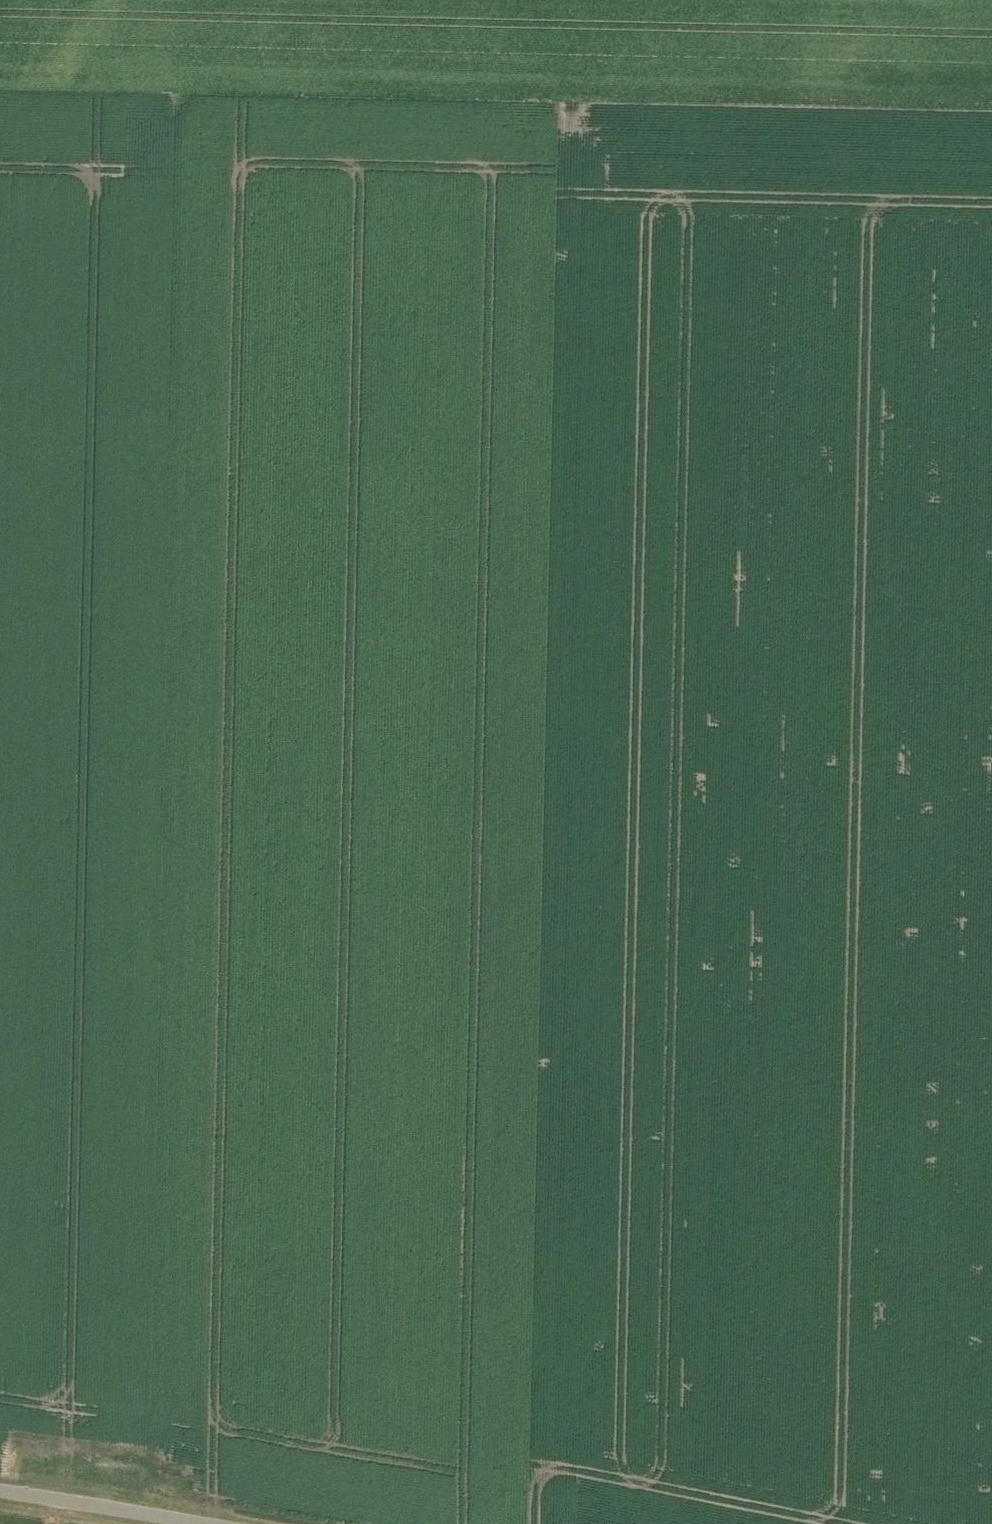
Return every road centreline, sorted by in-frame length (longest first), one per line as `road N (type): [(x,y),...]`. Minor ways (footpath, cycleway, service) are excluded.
road 1 (unclassified): [(0,1490),(209,1523)]

